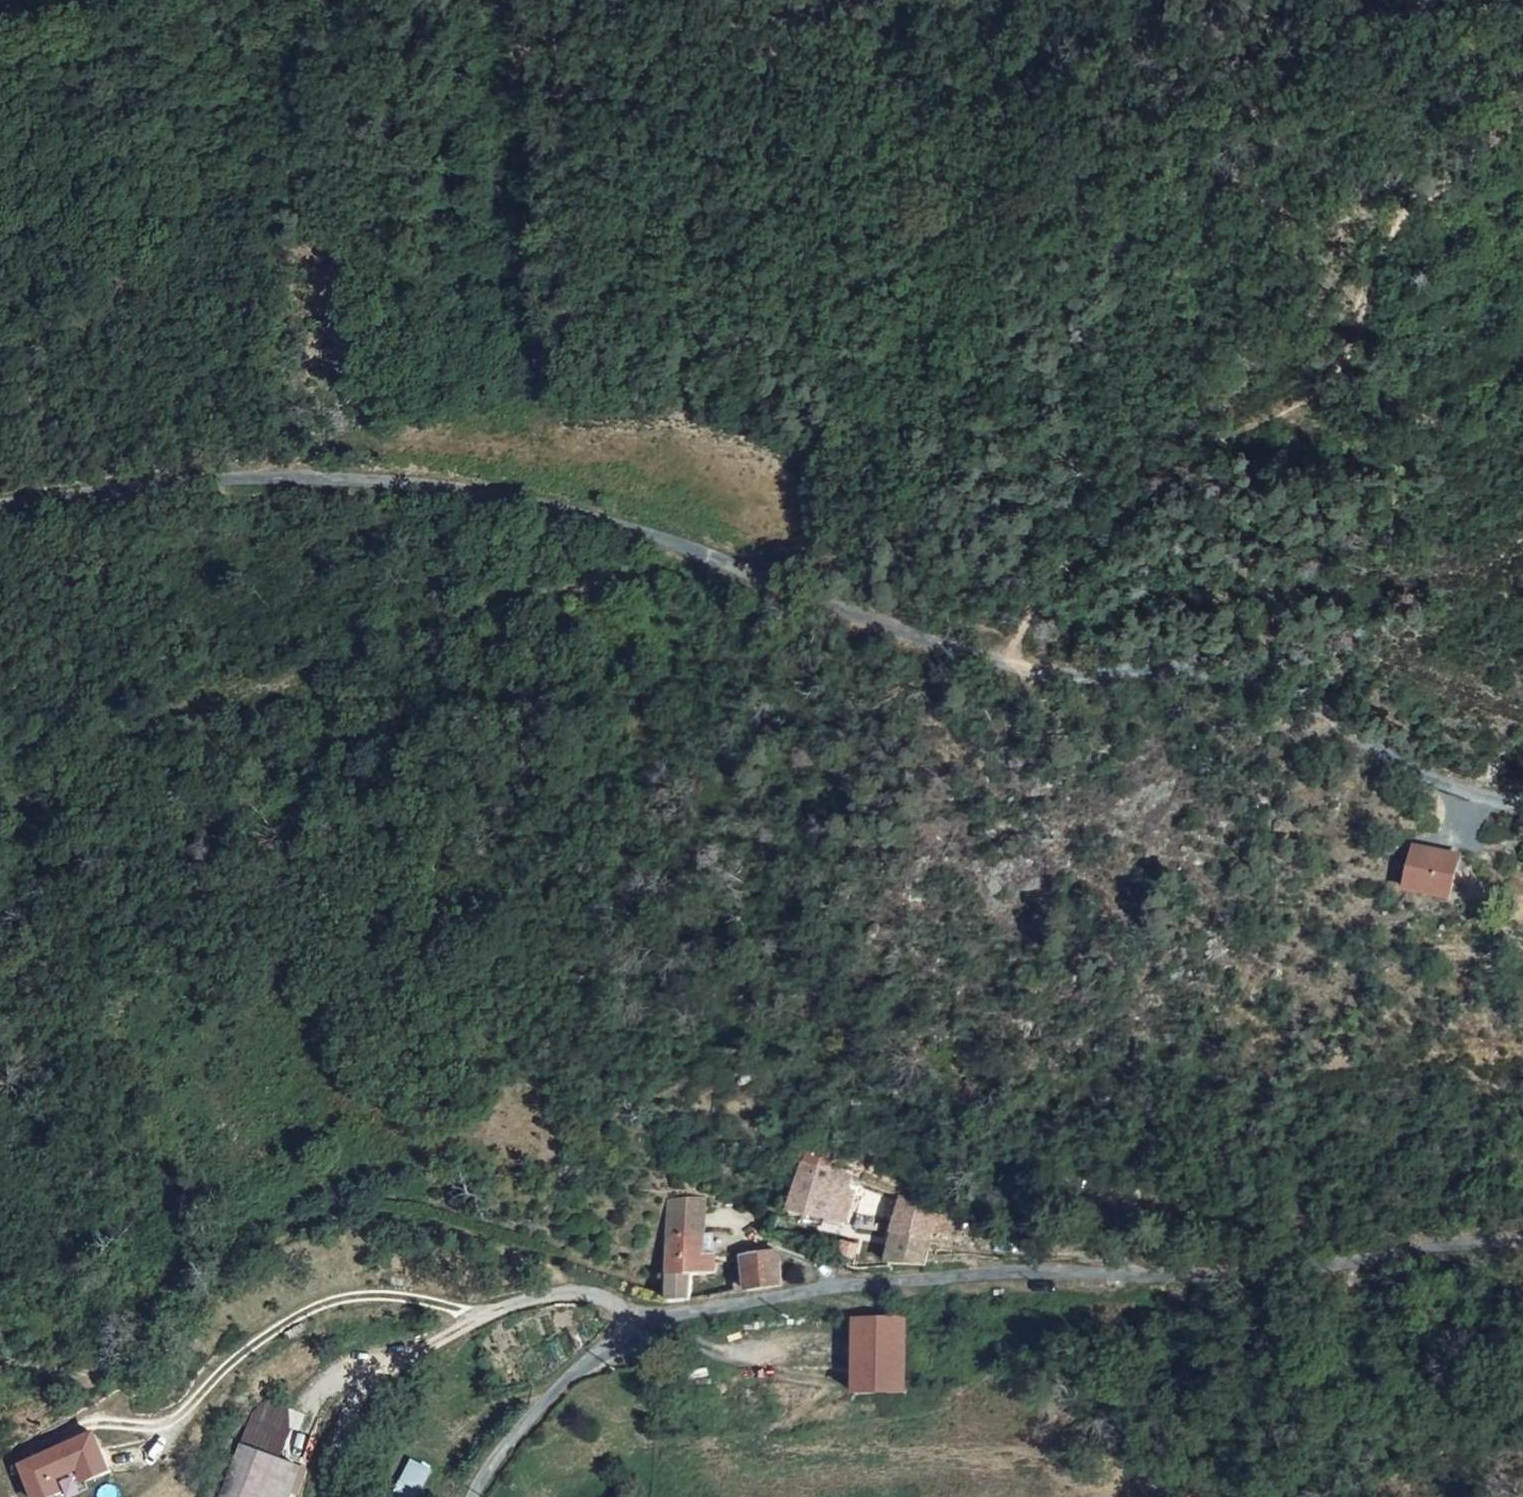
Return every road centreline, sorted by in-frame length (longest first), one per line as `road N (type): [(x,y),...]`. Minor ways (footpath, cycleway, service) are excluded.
road 1 (unclassified): [(0,507),(211,471),(331,461),(468,470),(615,505),(1058,676),(1146,678),(1220,664),(1302,684),(1467,792),(1522,808)]
road 2 (unclassified): [(1522,1241),(1202,1281),(1001,1274),(833,1287),(634,1322)]
road 3 (residential): [(634,1322),(604,1299),(563,1297),(487,1312),(372,1377),(334,1452),(328,1496)]
road 4 (unclassified): [(634,1322),(492,1461),(473,1496)]

